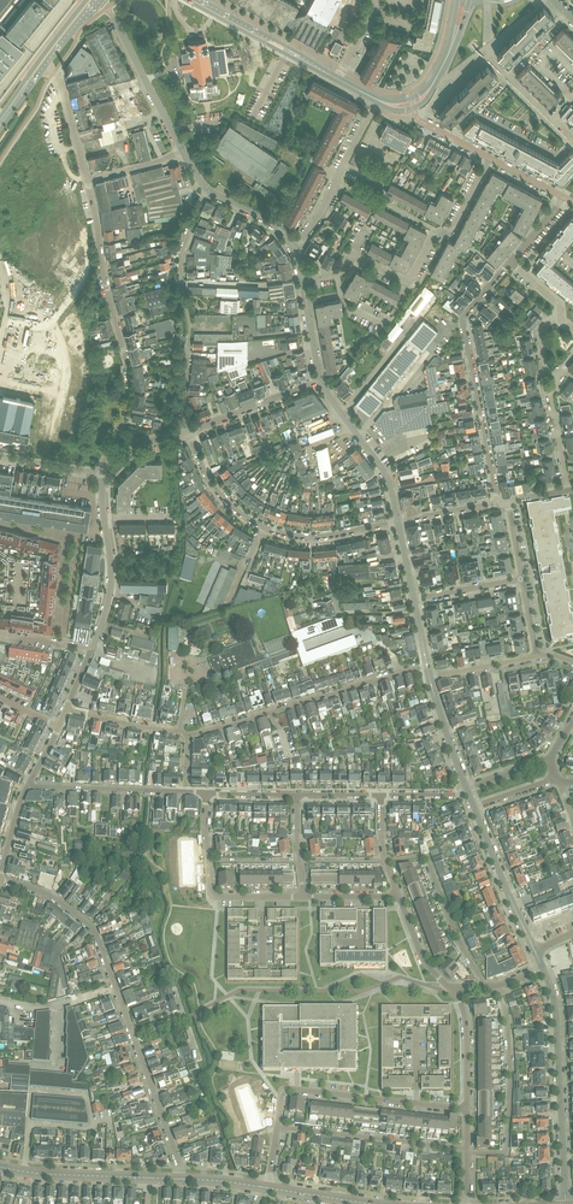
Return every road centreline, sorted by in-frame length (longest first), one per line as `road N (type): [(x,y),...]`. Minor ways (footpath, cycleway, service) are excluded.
road 1 (residential): [(120,445),(129,377),(89,179)]
road 2 (residential): [(398,523),(314,537),(267,529),(212,485),(188,431)]
road 3 (residential): [(498,503),(464,316),(511,262)]
road 4 (residential): [(187,431),(182,254),(206,187)]
road 5 (unclassified): [(565,1203),(556,1013),(543,968)]
road 6 (residential): [(0,880),(50,893),(95,932),(132,1035)]
road 7 (residential): [(399,671),(188,735)]
road 8 (residential): [(352,254),(408,283),(436,234),(453,227),(489,158)]
road 9 (residential): [(497,986),(509,1043),(506,1152),(468,1153)]
road 10 (residential): [(206,792),(212,893),(303,897)]
road 11 (residential): [(277,1126),(468,1148)]
road 12 (secondary): [(187,0),(337,79)]
road 13 (unclassified): [(398,523),(385,473),(320,380)]
road 14 (unclassified): [(535,952),(474,807)]
road 15 (residential): [(28,784),(185,791)]
road 16 (secondary): [(337,79),(203,0)]
road 17 (residential): [(294,247),(323,211),(370,114)]
road 18 (residential): [(132,1035),(180,1179)]
road 19 (primary): [(150,1178),(0,1166)]
road 20 (residential): [(183,149),(113,18)]
road 21 (residential): [(188,431),(320,380)]
road 22 (residential): [(285,1089),(417,1104)]
road 23 (residential): [(89,179),(62,82),(43,66)]
road 24 (residential): [(467,1109),(468,1034),(452,990)]

